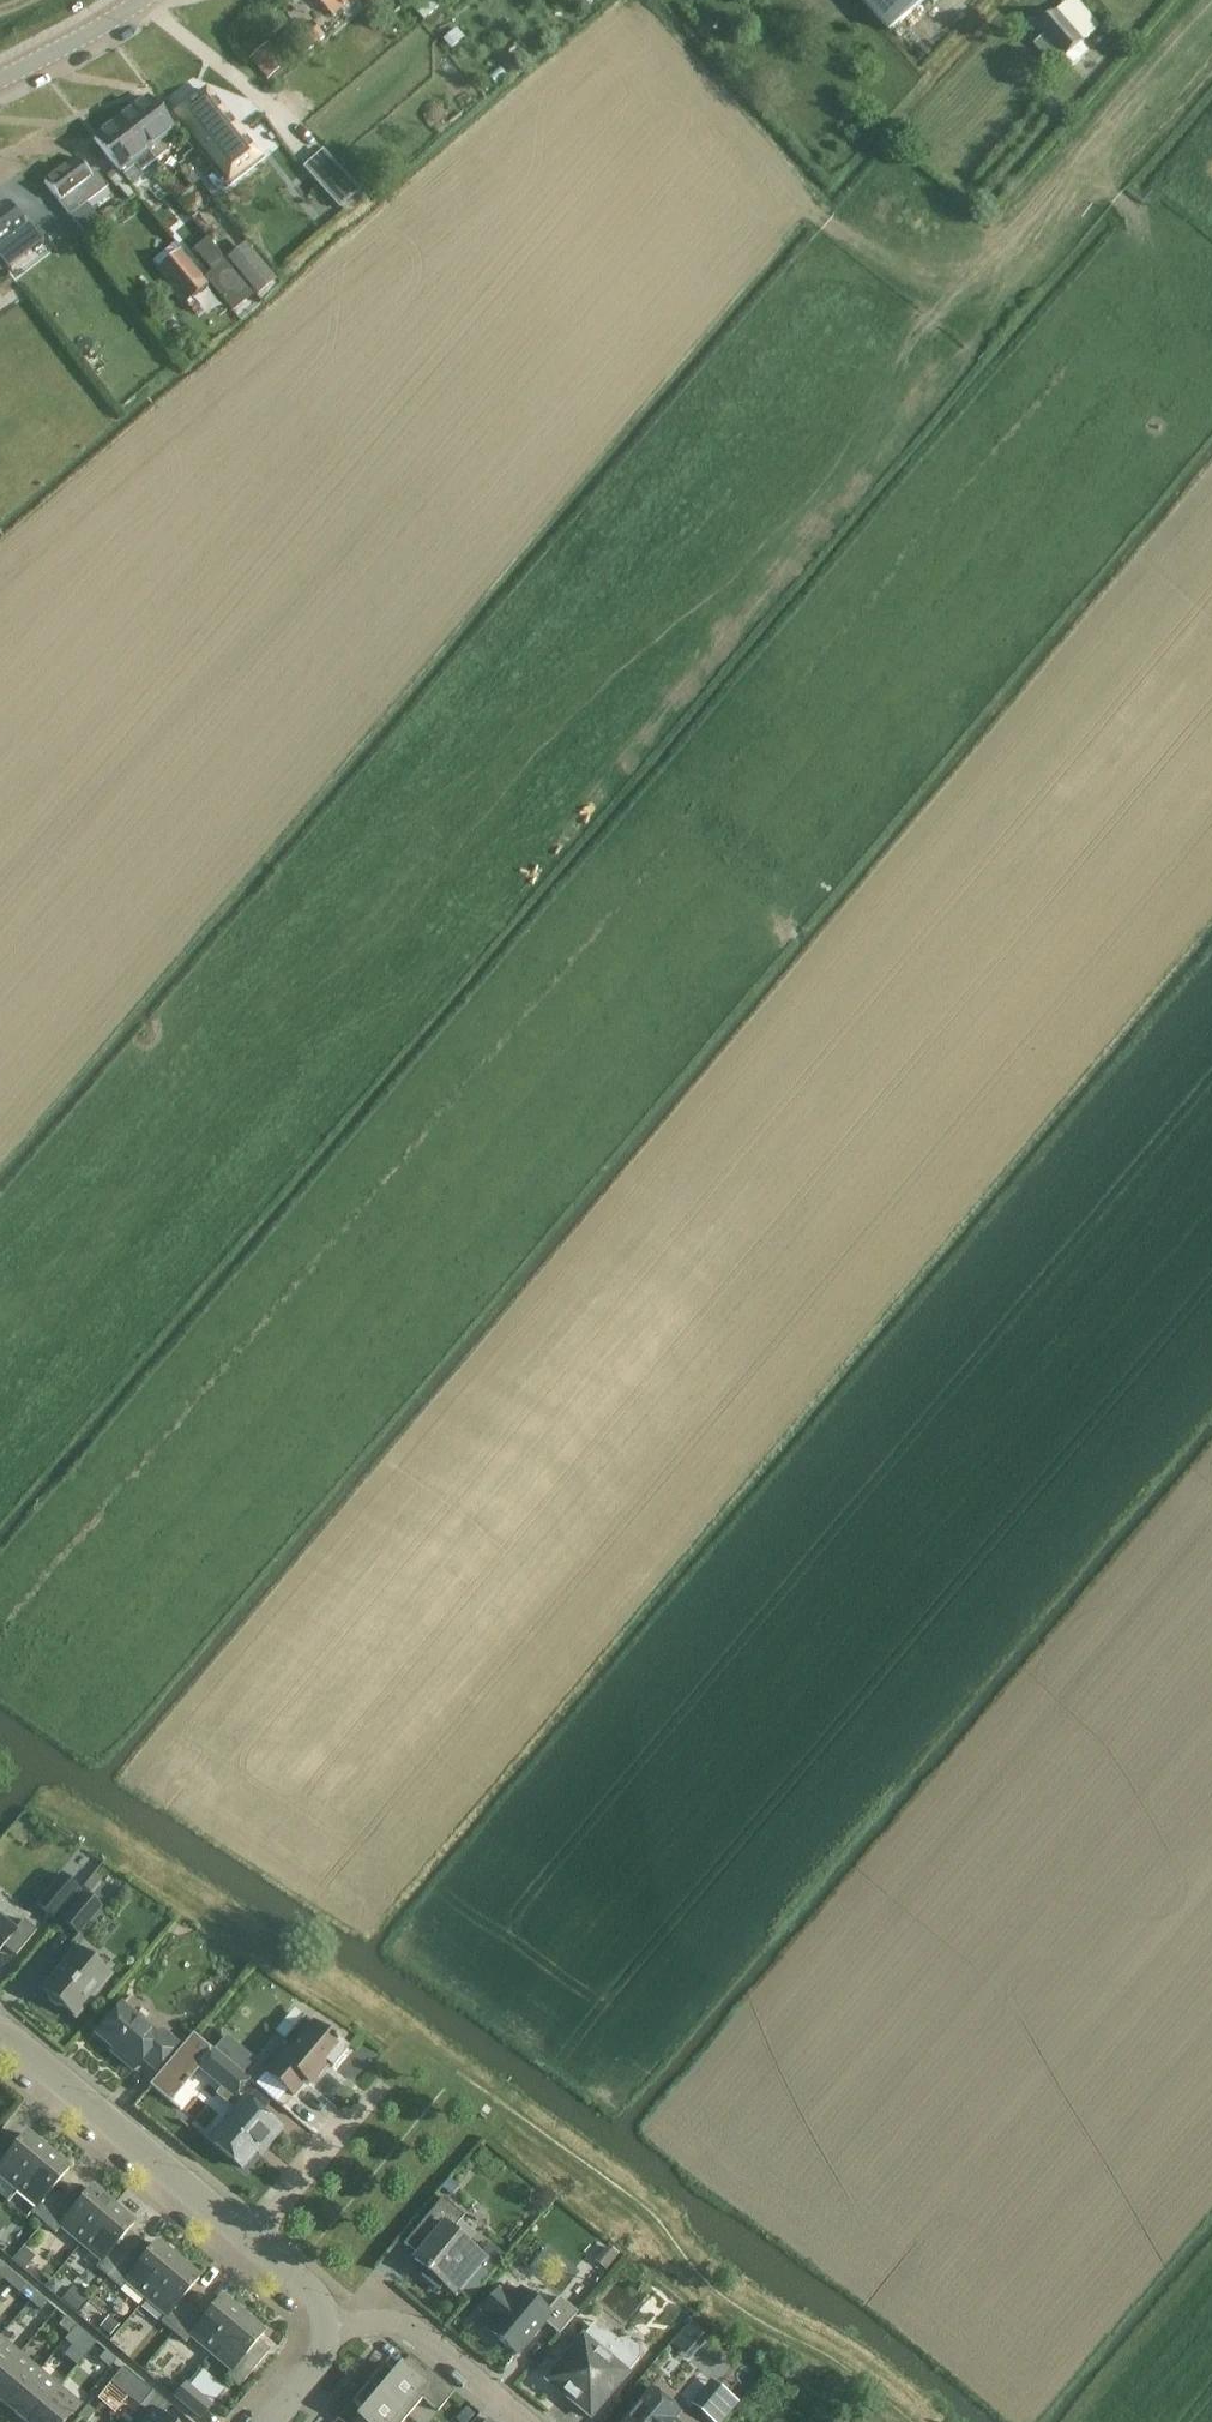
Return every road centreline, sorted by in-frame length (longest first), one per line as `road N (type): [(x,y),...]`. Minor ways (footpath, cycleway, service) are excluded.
road 1 (residential): [(240,2242),(0,2041)]
road 2 (residential): [(524,2421),(408,2323),(340,2330)]
road 3 (residential): [(240,2242),(374,2072)]
road 4 (tertiary): [(0,80),(145,0)]
road 5 (residential): [(340,2330),(240,2242)]

